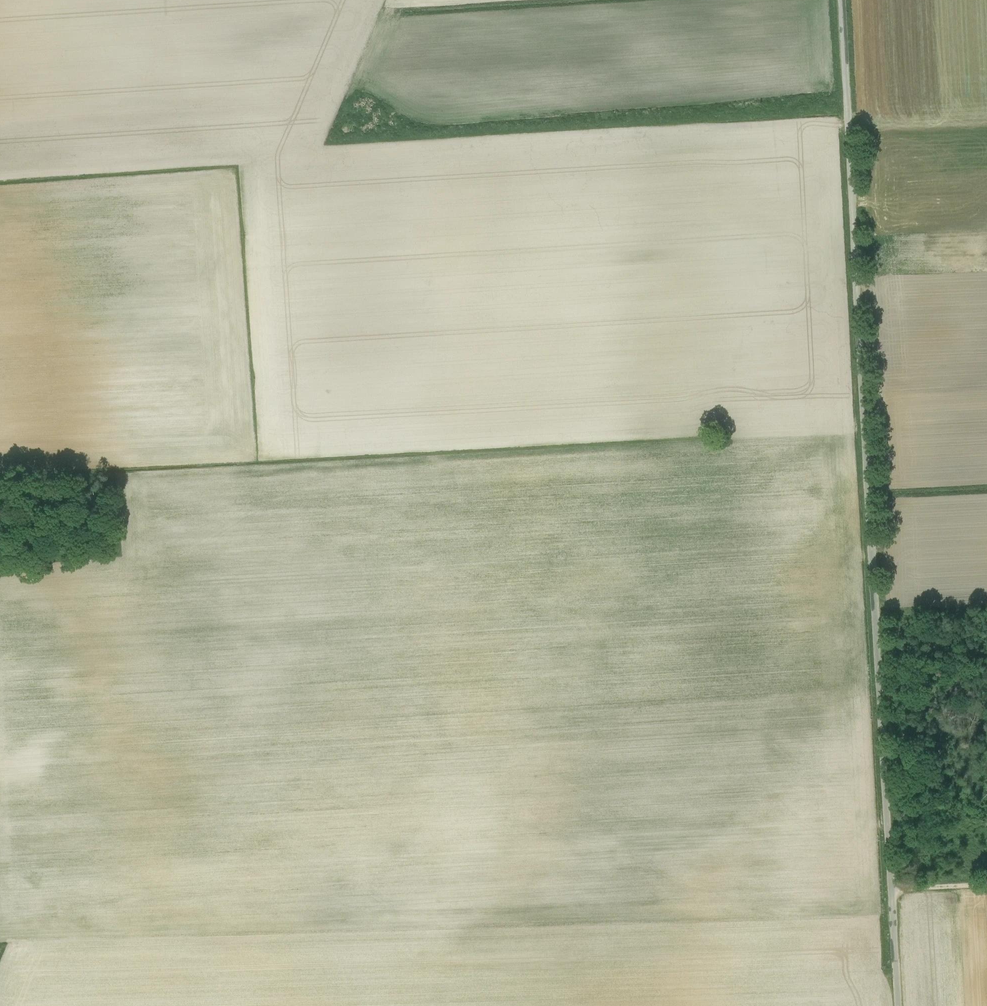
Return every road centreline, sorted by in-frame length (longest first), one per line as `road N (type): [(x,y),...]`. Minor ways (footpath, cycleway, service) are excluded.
road 1 (track): [(890,889),(842,0)]

